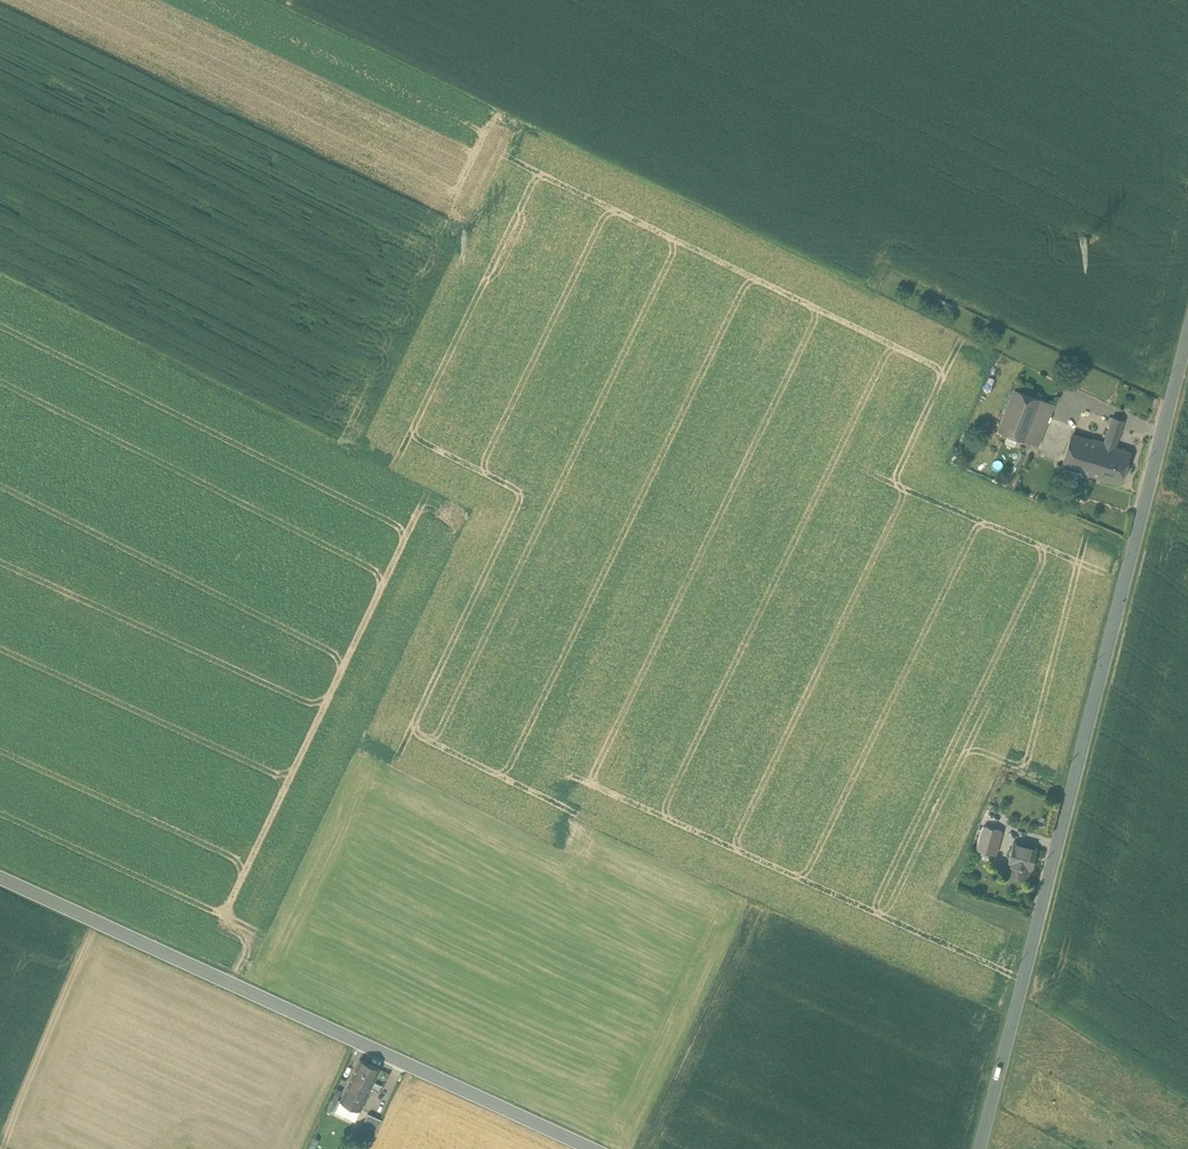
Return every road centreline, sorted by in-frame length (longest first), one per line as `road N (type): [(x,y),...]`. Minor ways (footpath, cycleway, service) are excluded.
road 1 (unclassified): [(981,1148),(1187,344)]
road 2 (tertiary): [(0,877),(593,1148)]

